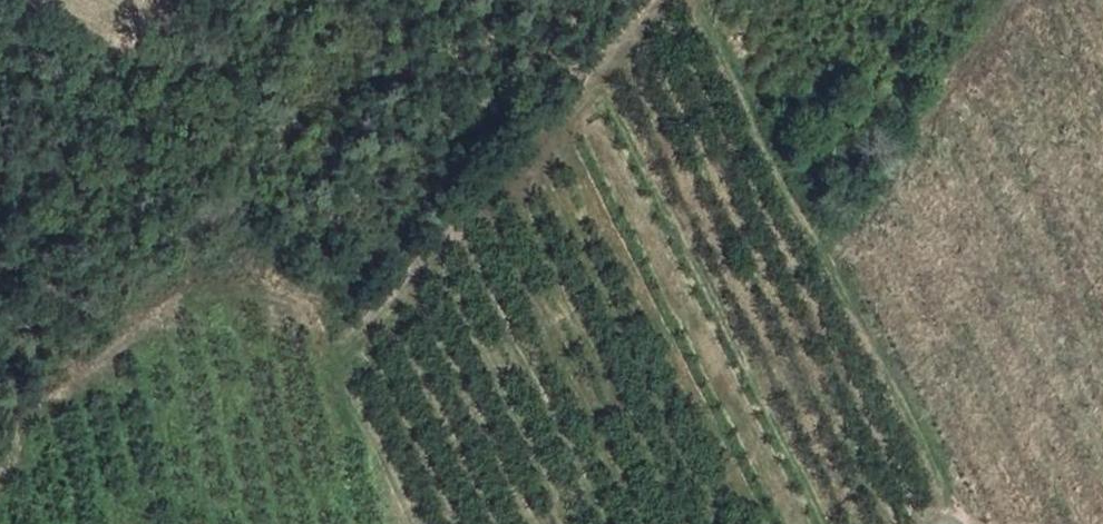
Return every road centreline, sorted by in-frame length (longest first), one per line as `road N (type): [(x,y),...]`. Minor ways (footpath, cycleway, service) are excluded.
road 1 (track): [(830,264),(974,523)]
road 2 (track): [(413,523),(316,324),(285,301)]

